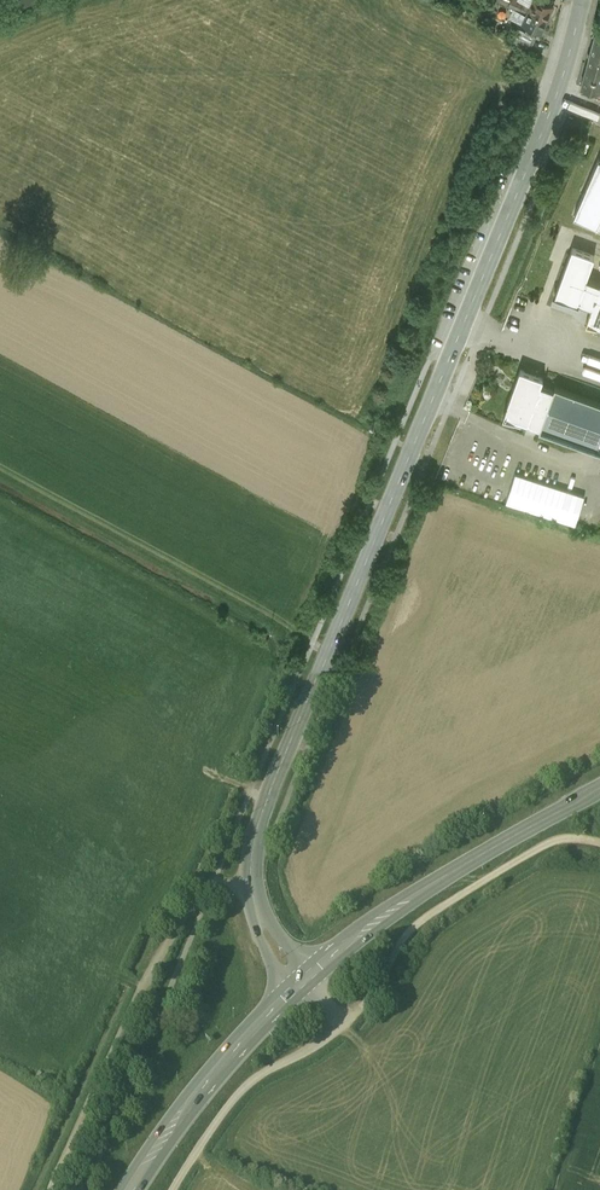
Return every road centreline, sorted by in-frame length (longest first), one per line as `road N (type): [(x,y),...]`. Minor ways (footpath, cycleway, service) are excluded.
road 1 (tertiary): [(303,984),(258,910),(255,851),(556,102),(582,0)]
road 2 (primary): [(303,984),(430,887),(599,791)]
road 3 (track): [(214,887),(201,889),(145,986),(53,1189)]
road 4 (unclassified): [(343,1023),(382,985),(409,928),(553,840),(584,838)]
road 5 (primary): [(131,1189),(223,1068),(303,984)]
road 6 (unclassified): [(173,1189),(229,1105),(259,1075),(343,1023)]

